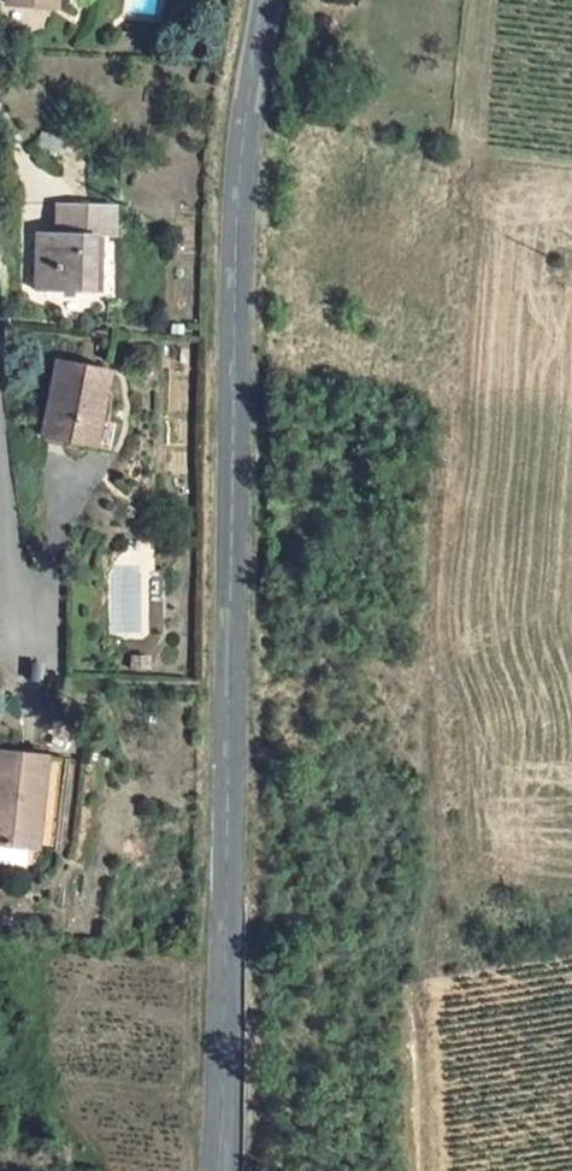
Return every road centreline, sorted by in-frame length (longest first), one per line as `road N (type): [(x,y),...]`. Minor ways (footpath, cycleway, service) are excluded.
road 1 (tertiary): [(269,0),(241,144),(220,1170)]

